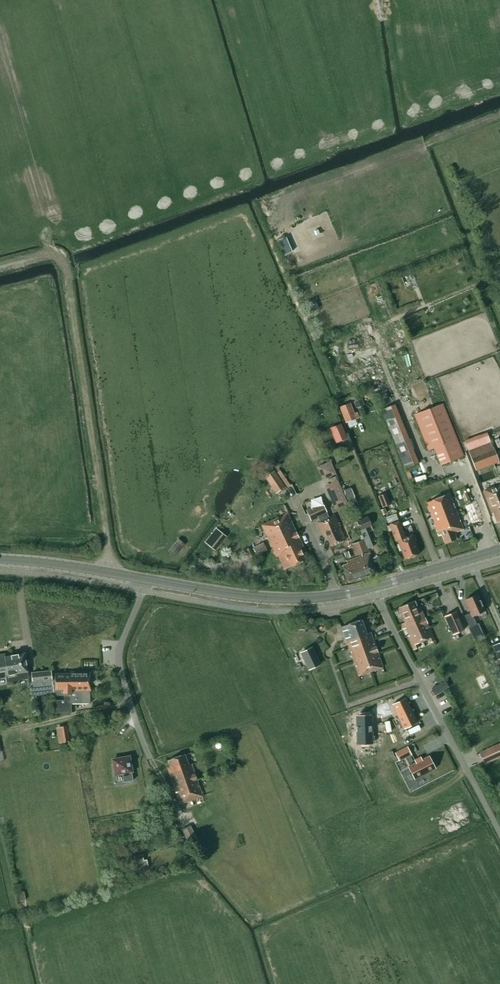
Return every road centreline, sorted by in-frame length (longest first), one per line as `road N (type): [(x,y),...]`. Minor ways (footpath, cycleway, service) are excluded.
road 1 (track): [(109,573),(65,268),(48,254),(0,264)]
road 2 (unclassified): [(499,833),(374,587)]
road 3 (tertiary): [(374,587),(275,598),(147,580)]
road 4 (residential): [(156,769),(119,656),(147,580)]
road 5 (tertiary): [(147,580),(0,559)]
road 6 (tertiary): [(499,550),(374,587)]

